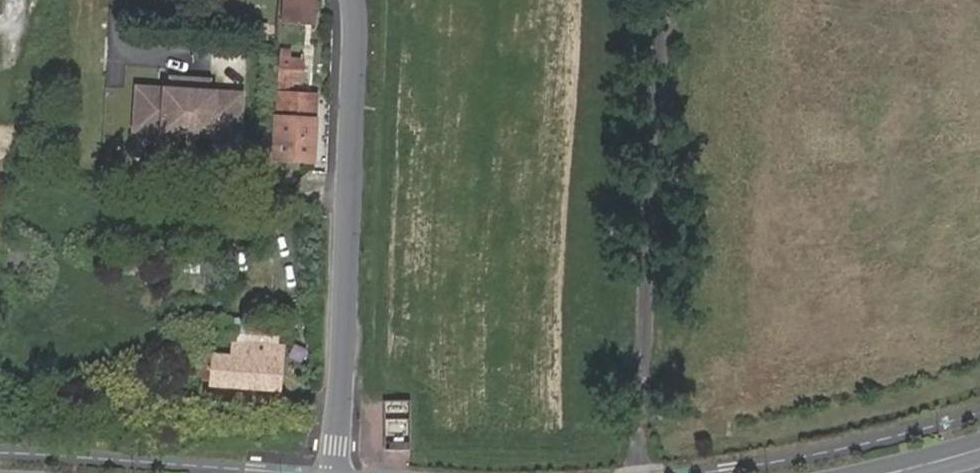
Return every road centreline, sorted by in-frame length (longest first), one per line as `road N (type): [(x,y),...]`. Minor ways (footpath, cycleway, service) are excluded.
road 1 (tertiary): [(350,0),(332,472)]

